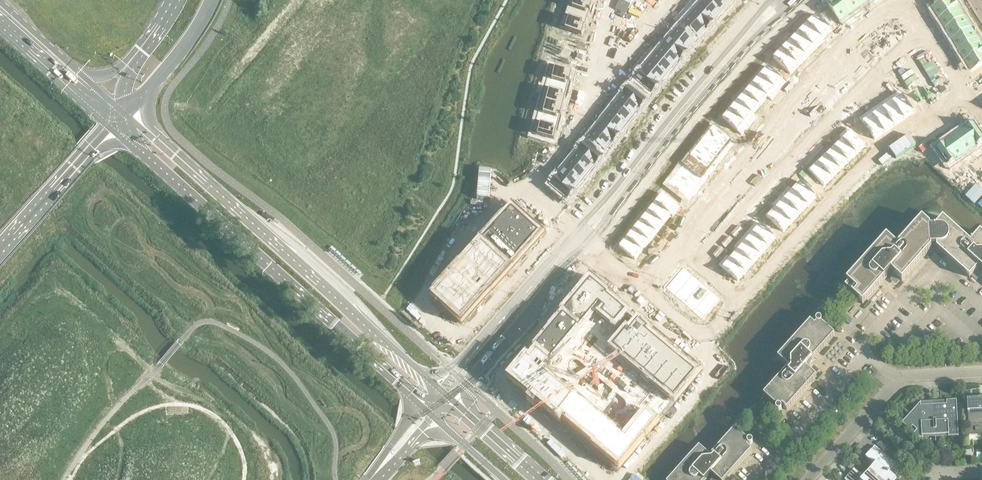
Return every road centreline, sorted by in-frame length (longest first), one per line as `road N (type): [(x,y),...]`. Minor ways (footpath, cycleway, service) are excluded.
road 1 (residential): [(981,77),(863,163),(705,339),(590,240)]
road 2 (secondary): [(112,125),(423,405)]
road 3 (secondary): [(438,388),(127,114)]
road 4 (residential): [(590,240),(713,82),(788,6)]
road 5 (residential): [(770,0),(576,228)]
road 6 (residential): [(449,398),(590,240)]
road 7 (residential): [(576,228),(438,388)]
road 8 (motorway): [(0,253),(112,125)]
road 9 (secondary): [(0,21),(112,125)]
road 10 (secondary): [(127,114),(213,0)]
road 11 (residential): [(869,410),(901,378),(981,371)]
road 12 (secondary): [(542,479),(449,398)]

